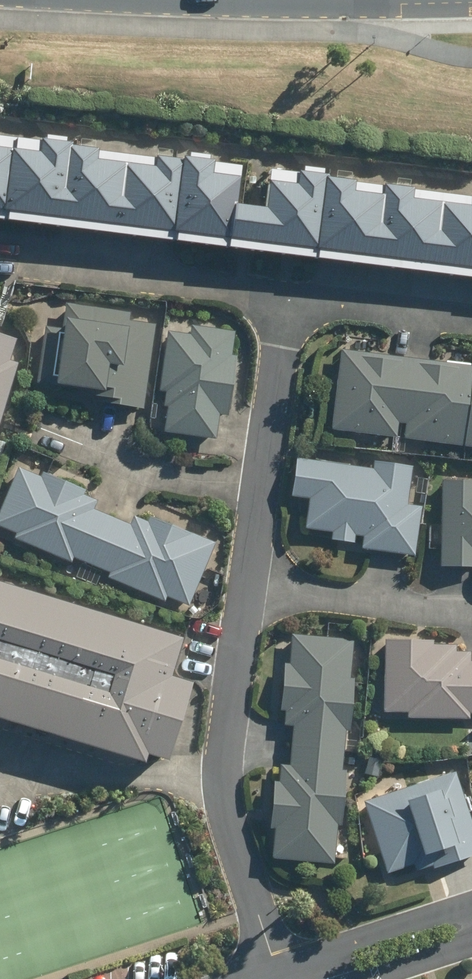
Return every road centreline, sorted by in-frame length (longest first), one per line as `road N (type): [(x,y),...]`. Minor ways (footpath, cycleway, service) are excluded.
road 1 (residential): [(274,969),(221,787),(289,298)]
road 2 (residential): [(30,257),(289,298)]
road 3 (residential): [(274,969),(471,904)]
road 4 (residential): [(289,298),(471,322)]
road 5 (residential): [(471,942),(357,978)]

